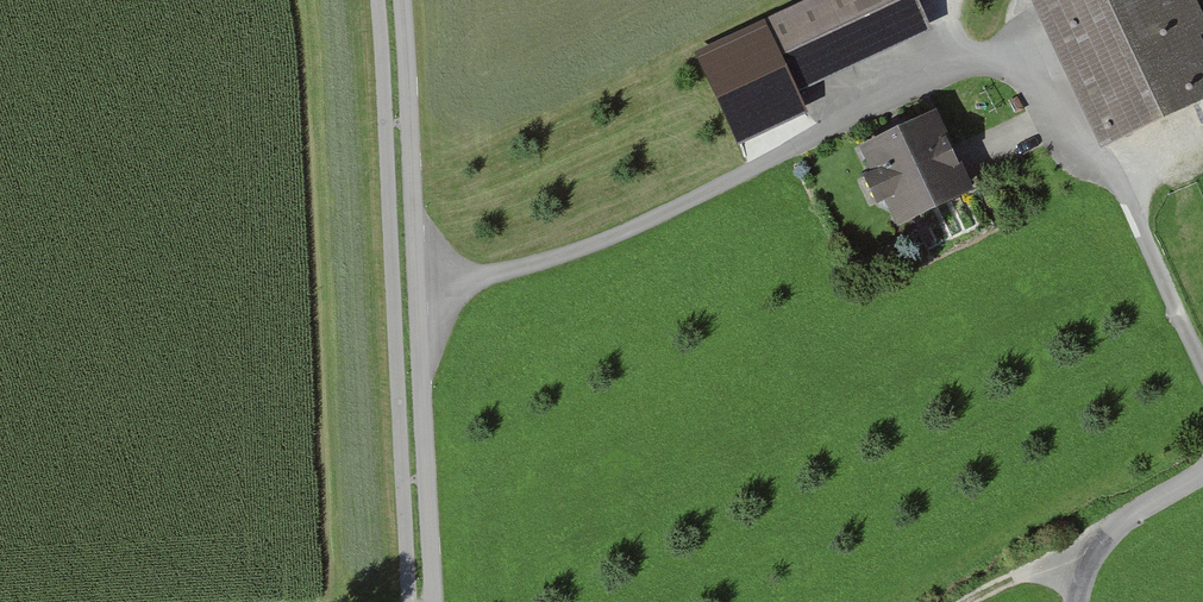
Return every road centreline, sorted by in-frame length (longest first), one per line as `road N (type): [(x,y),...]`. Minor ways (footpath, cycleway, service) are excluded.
road 1 (track): [(1202,352),(1123,172),(1065,134),(1026,54),(913,59),(768,161),(627,230),(528,265),(419,283)]
road 2 (unclassified): [(402,0),(435,601)]
road 3 (unclassified): [(1078,601),(1106,540),(1202,482)]
road 4 (track): [(1106,540),(981,601)]

